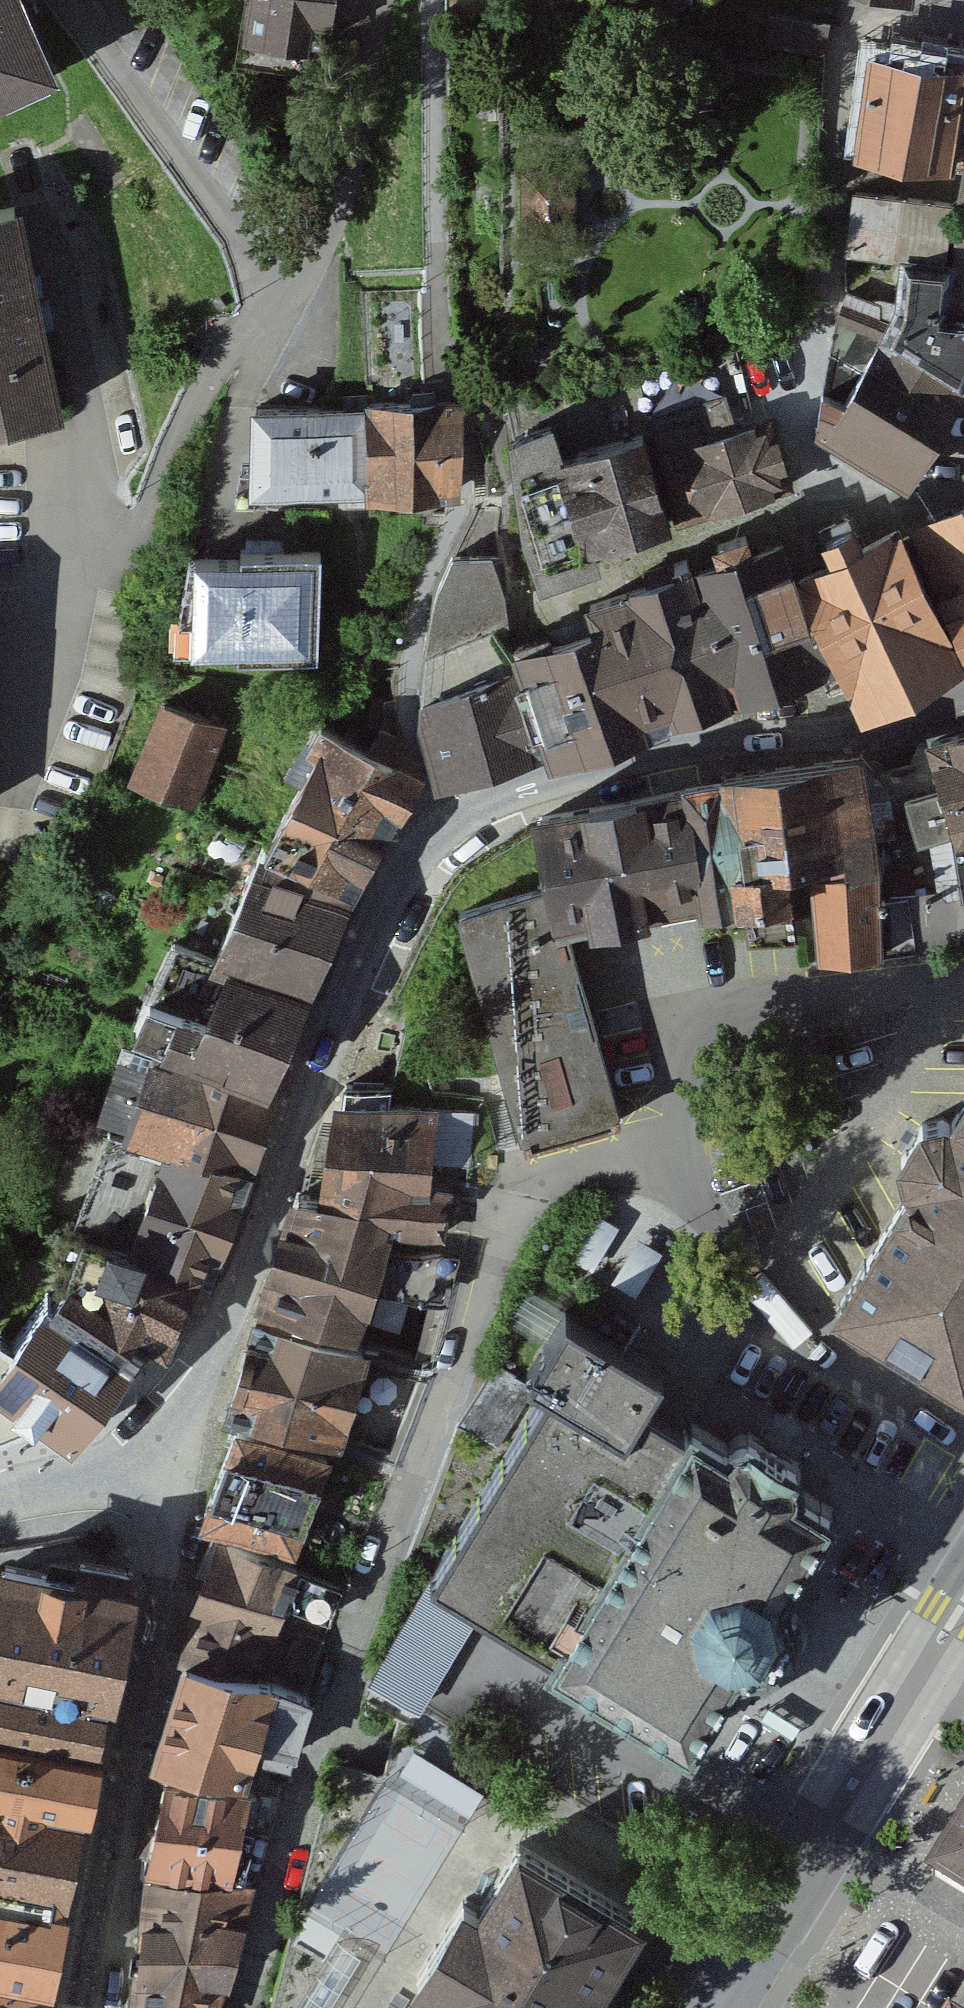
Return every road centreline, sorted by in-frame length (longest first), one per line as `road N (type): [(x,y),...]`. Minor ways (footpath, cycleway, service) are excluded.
road 1 (residential): [(963,691),(880,724),(550,778),(447,824),(400,882),(190,1401),(175,1466)]
road 2 (residential): [(68,0),(89,48),(283,278),(316,264),(344,180),(376,0)]
road 3 (residential): [(175,1466),(79,2007)]
road 4 (tertiary): [(963,1602),(713,2007)]
road 5 (residential): [(0,1497),(175,1466)]
road 6 (residential): [(813,505),(889,511),(963,494)]

